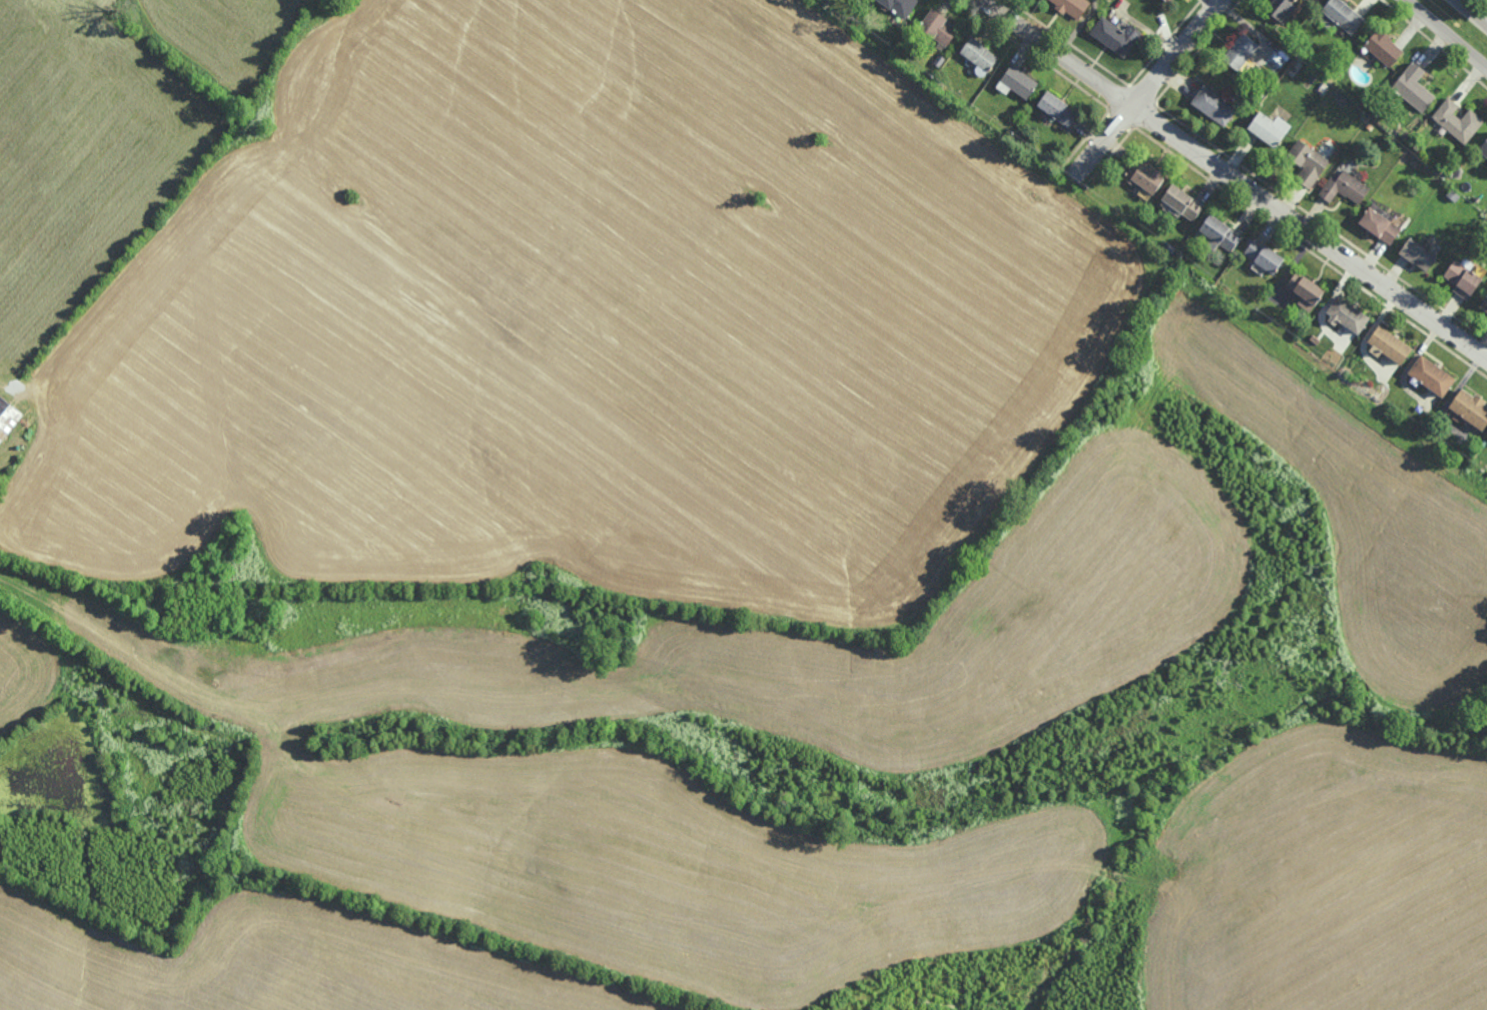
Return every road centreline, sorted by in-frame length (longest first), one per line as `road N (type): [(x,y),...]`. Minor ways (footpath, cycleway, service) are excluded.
road 1 (residential): [(983,0),(1486,359)]
road 2 (residential): [(1222,0),(1072,181)]

